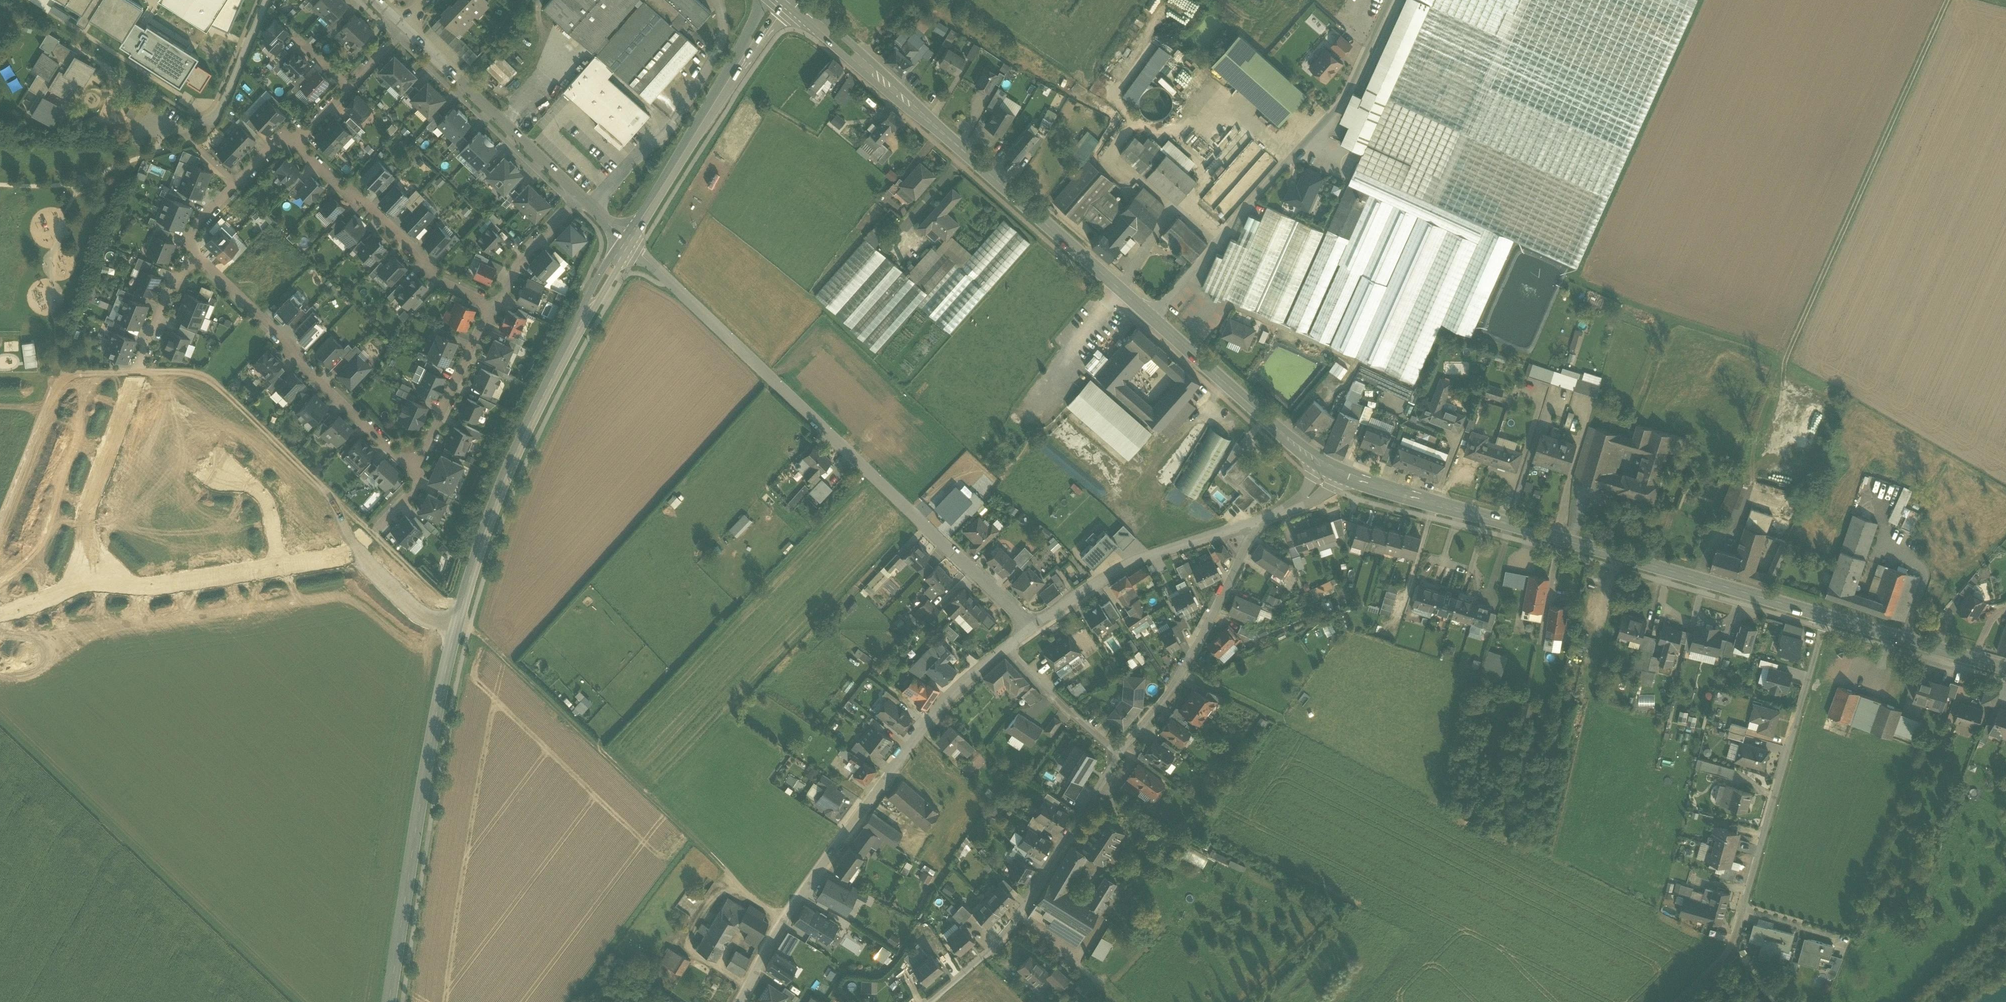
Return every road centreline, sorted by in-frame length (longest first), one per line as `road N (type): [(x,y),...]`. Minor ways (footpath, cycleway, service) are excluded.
road 1 (residential): [(1263,519),(1172,687),(1119,754),(1010,930),(928,1001)]
road 2 (residential): [(1031,628),(627,242)]
road 3 (primary): [(1329,468),(1827,616)]
road 4 (primary): [(791,0),(1152,318)]
road 5 (residential): [(1031,628),(922,728),(795,901),(739,1001)]
road 6 (track): [(783,918),(470,625)]
road 7 (primary): [(455,630),(513,459),(627,242)]
road 8 (unclassified): [(1827,616),(1731,946),(1677,1001)]
road 9 (track): [(1948,0),(1782,371)]
road 10 (unclassified): [(1389,0),(1347,95),(1152,318)]
road 11 (primary): [(389,1001),(455,630)]
road 12 (track): [(470,625),(206,374)]
road 13 (residential): [(197,256),(394,454),(414,458)]
road 14 (primary): [(627,242),(776,0)]
road 15 (residential): [(294,146),(366,204),(432,276),(497,307)]
road 16 (residential): [(1263,519),(1123,567),(1031,628)]
road 17 (residential): [(580,197),(404,29)]
road 18 (primary): [(1152,318),(1329,468)]
road 19 (residential): [(100,572),(87,542),(87,512),(135,372)]
road 20 (residential): [(266,0),(216,116),(182,129),(144,122)]
road 21 (primary): [(1827,616),(2005,670)]
road 22 (residential): [(278,568),(137,588),(100,572)]
road 23 (residential): [(294,146),(283,135),(201,220),(191,242),(197,256)]
road 24 (residential): [(414,458),(497,307)]
road 25 (residential): [(404,29),(294,146)]
road 26 (track): [(748,985),(688,944),(712,899),(739,883)]
road 27 (track): [(63,373),(206,374)]
road 28 (residential): [(497,307),(521,261),(580,197)]
road 29 (residential): [(135,372),(169,288),(197,256)]
road 30 (residential): [(455,630),(423,618),(358,556)]
road 31 (residential): [(278,568),(269,508),(223,469)]

